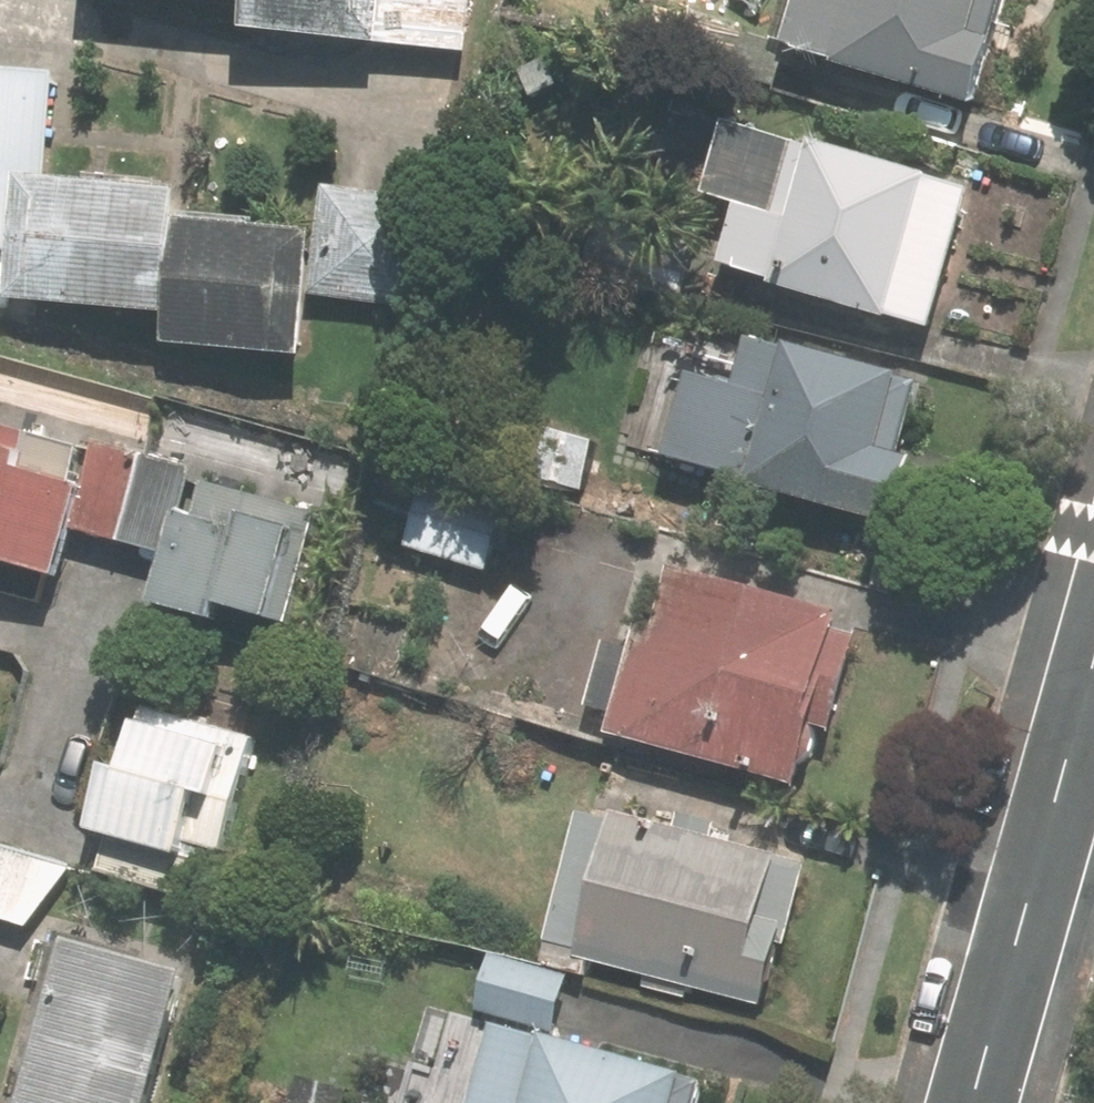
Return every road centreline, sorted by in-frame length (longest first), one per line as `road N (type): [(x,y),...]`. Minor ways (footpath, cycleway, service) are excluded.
road 1 (residential): [(974,1102),(1093,674)]

